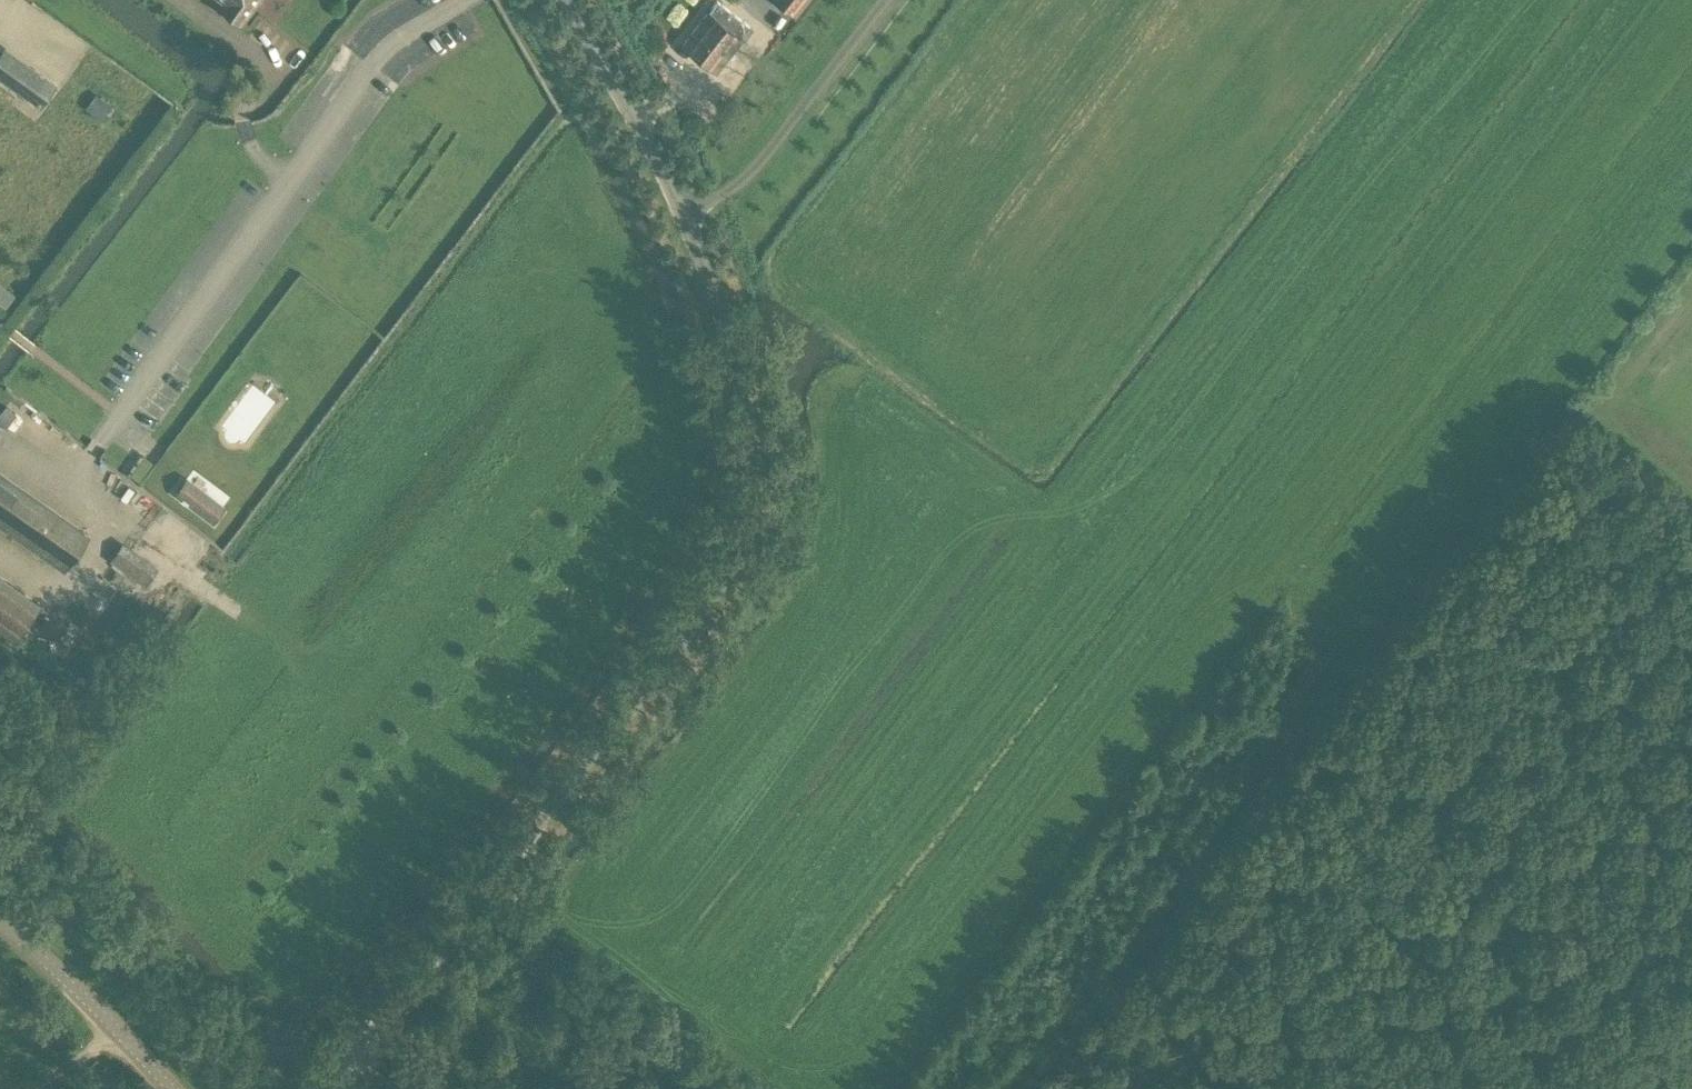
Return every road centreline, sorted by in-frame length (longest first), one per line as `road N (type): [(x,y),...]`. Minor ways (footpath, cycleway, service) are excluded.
road 1 (unclassified): [(326,1088),(732,568),(751,504),(755,443),(746,385),(683,217),(570,0)]
road 2 (tertiary): [(170,1088),(0,925)]

